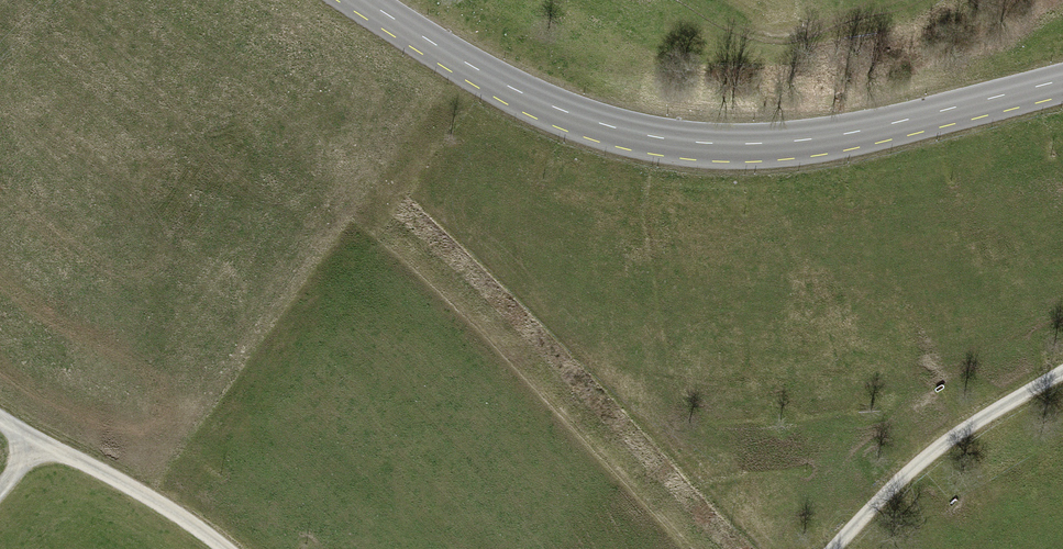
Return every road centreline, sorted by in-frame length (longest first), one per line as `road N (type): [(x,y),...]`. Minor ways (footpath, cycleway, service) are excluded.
road 1 (tertiary): [(1062,79),(816,138),(726,143),(649,135),(559,109),(456,59),(364,0)]
road 2 (track): [(837,548),(961,431),(1062,373)]
road 3 (track): [(38,444),(192,522),(222,548)]

